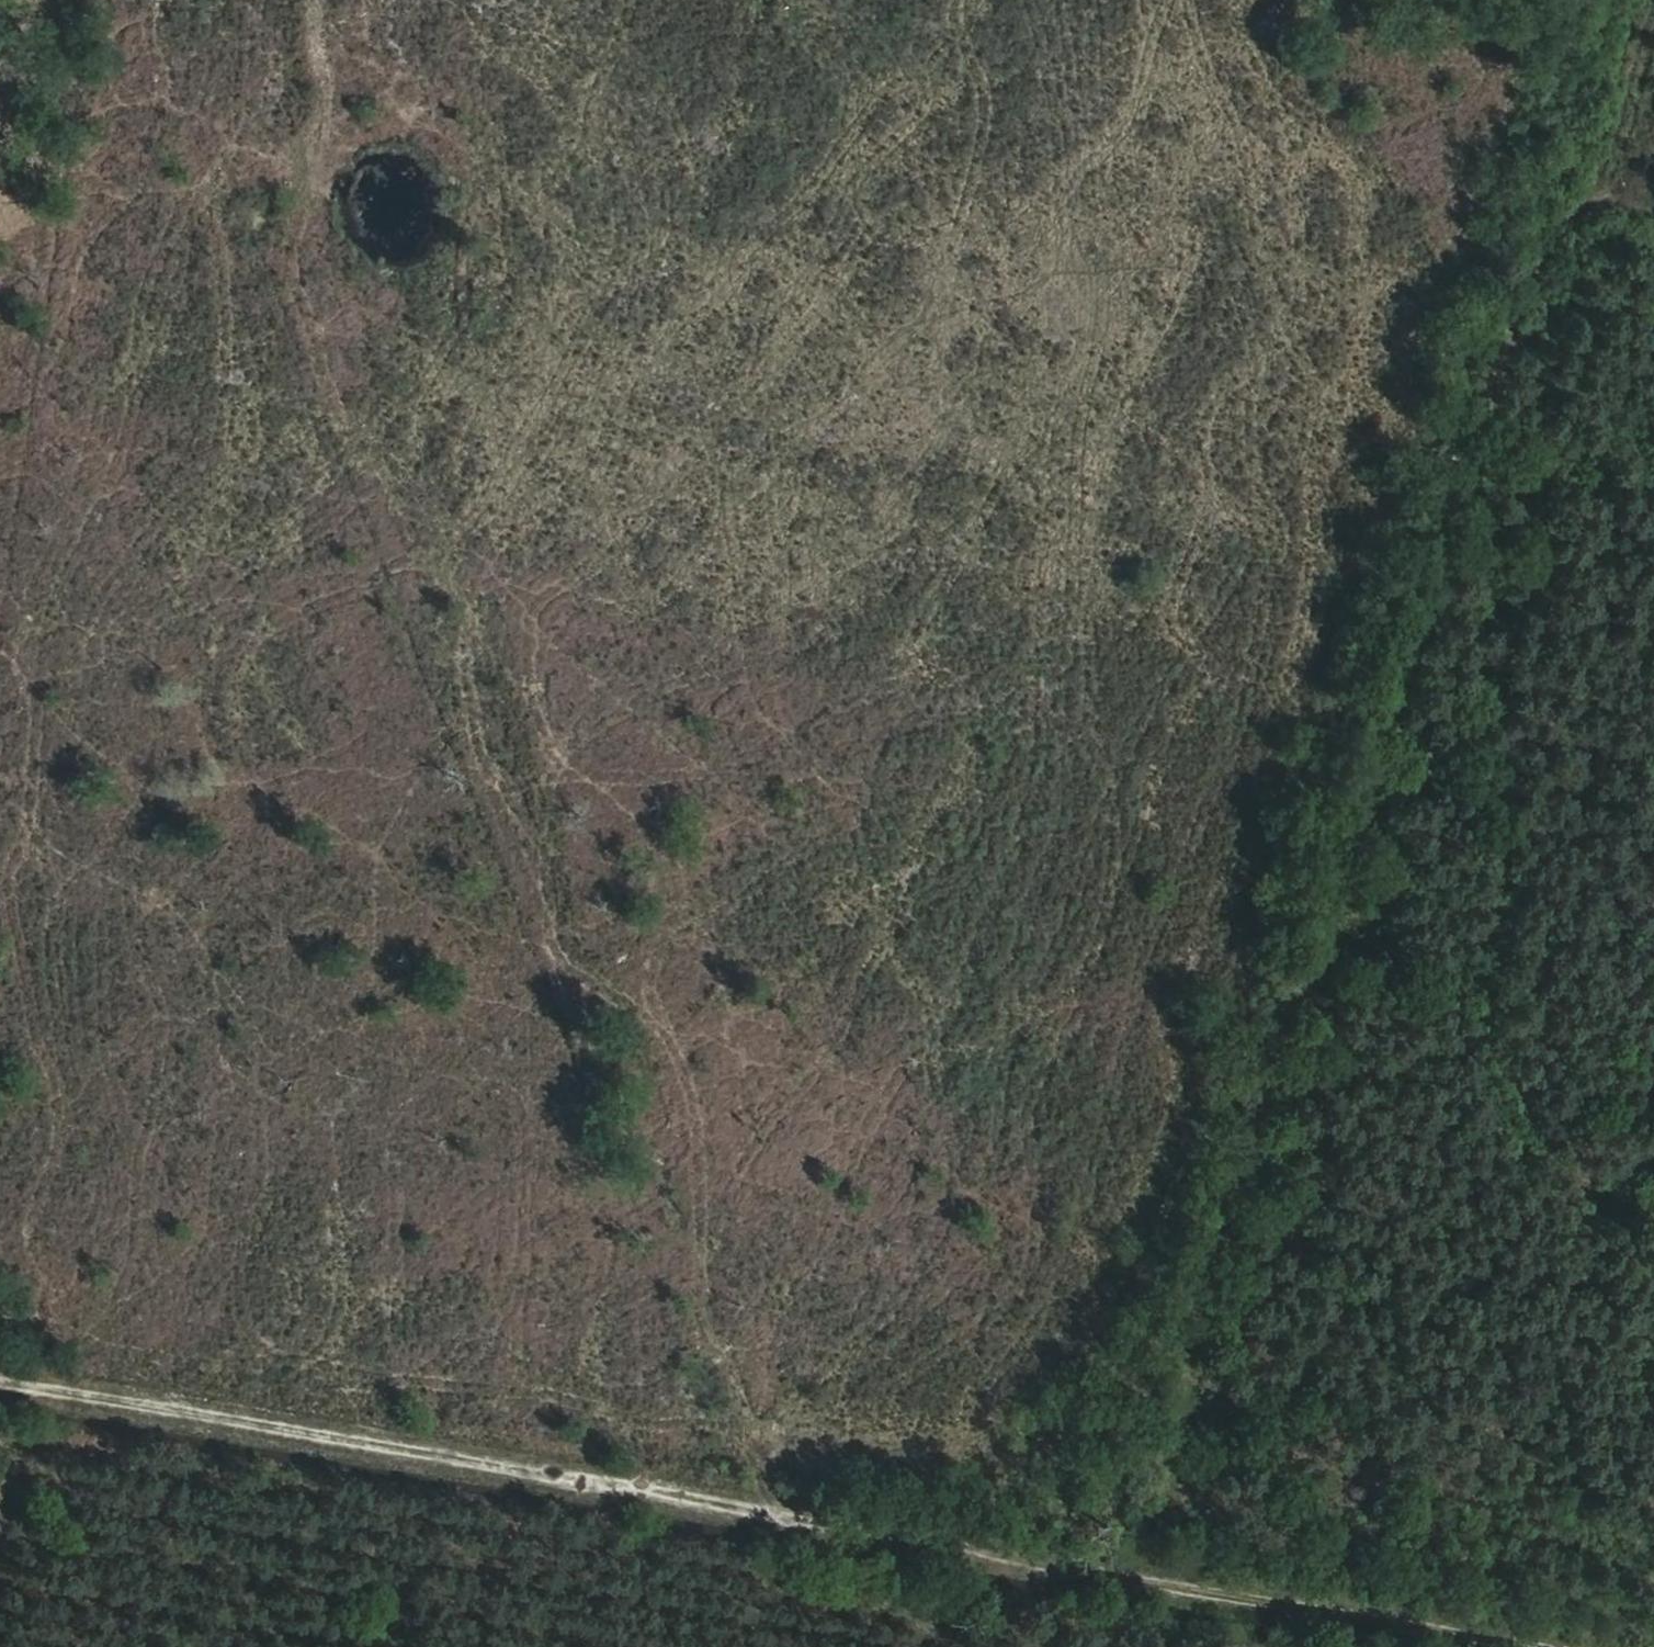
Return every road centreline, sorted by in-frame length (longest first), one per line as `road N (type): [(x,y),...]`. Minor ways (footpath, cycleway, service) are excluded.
road 1 (track): [(1556,1646),(0,1379)]
road 2 (track): [(1137,1573),(1391,830),(1502,417),(1578,253),(1653,218)]

